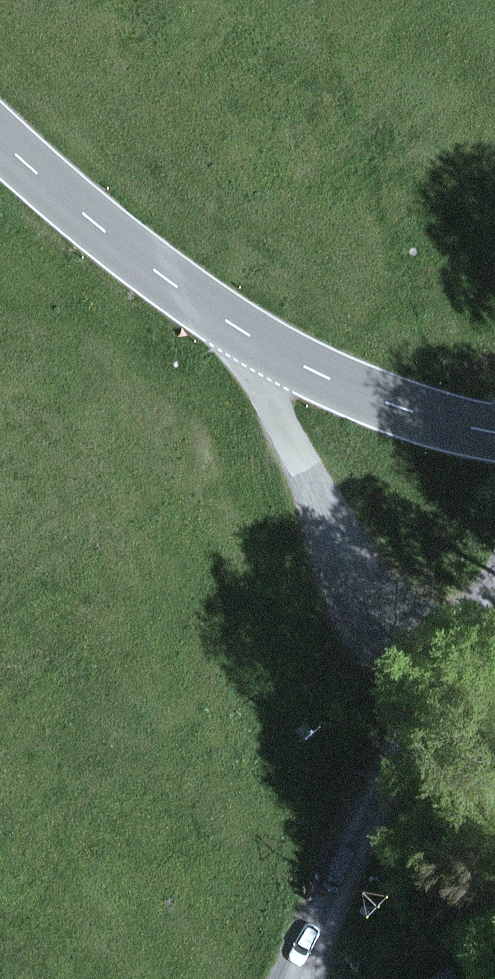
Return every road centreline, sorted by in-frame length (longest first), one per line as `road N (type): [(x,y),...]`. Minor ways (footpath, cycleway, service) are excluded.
road 1 (track): [(299,978),(387,798),(393,648),(239,315)]
road 2 (secondary): [(494,421),(387,391),(239,315),(0,142)]
road 3 (track): [(387,798),(494,630)]

